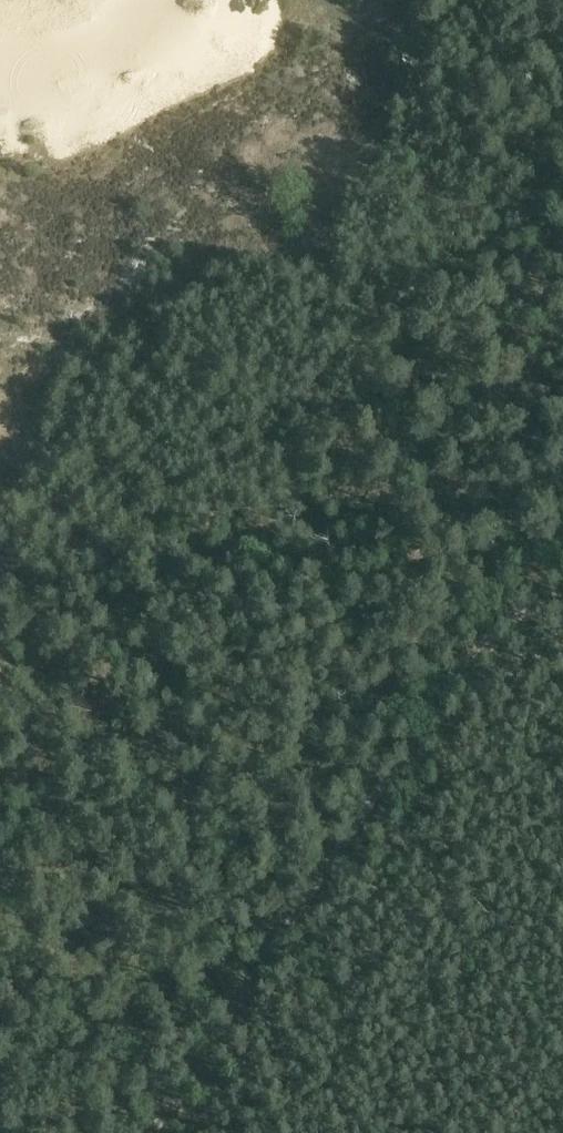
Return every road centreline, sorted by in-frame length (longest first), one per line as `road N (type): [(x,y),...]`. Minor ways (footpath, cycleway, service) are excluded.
road 1 (track): [(562,598),(520,615),(458,670),(153,1132)]

